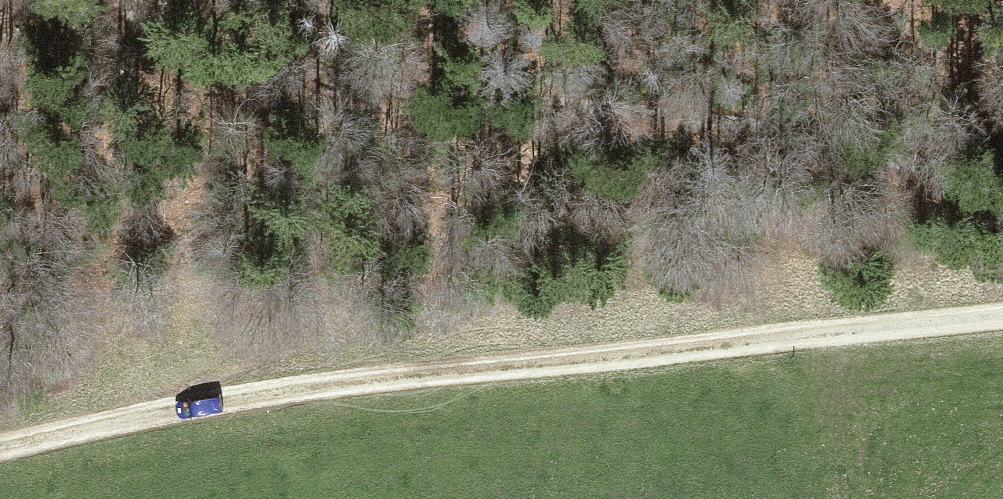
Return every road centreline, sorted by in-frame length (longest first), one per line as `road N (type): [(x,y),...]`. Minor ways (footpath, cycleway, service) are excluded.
road 1 (track): [(0,444),(307,392),(1002,307)]
road 2 (track): [(124,0),(178,47),(263,71),(730,127),(1002,186)]

